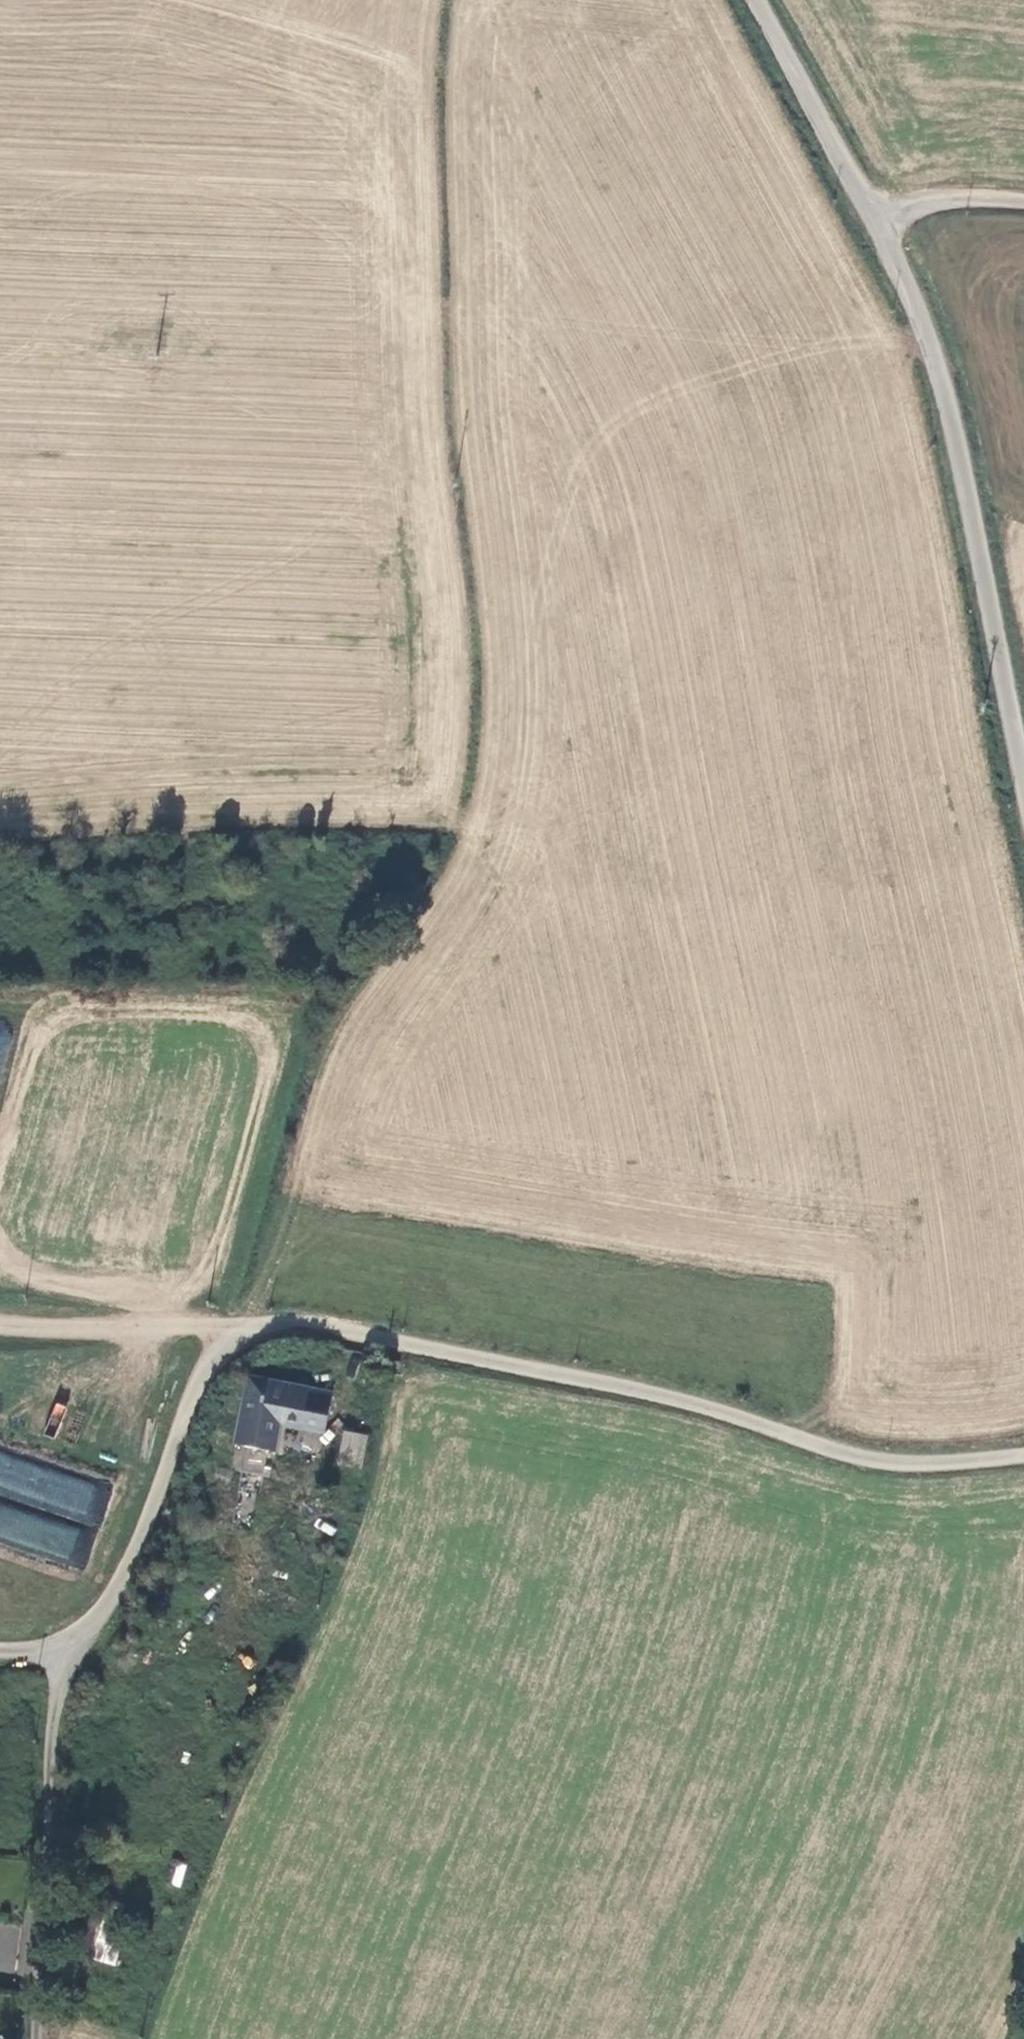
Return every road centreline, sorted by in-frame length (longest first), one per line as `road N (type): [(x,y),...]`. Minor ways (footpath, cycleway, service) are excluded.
road 1 (unclassified): [(57,1654),(102,1616),(206,1363),(243,1333),(285,1321),(658,1396),(863,1461),(953,1464),(1023,1453)]
road 2 (tertiary): [(880,220),(935,362),(972,500),(1023,772)]
road 3 (unclassified): [(29,2038),(57,1654)]
road 4 (tertiary): [(758,0),(880,220)]
road 5 (unclassified): [(880,220),(945,197),(1023,201)]

